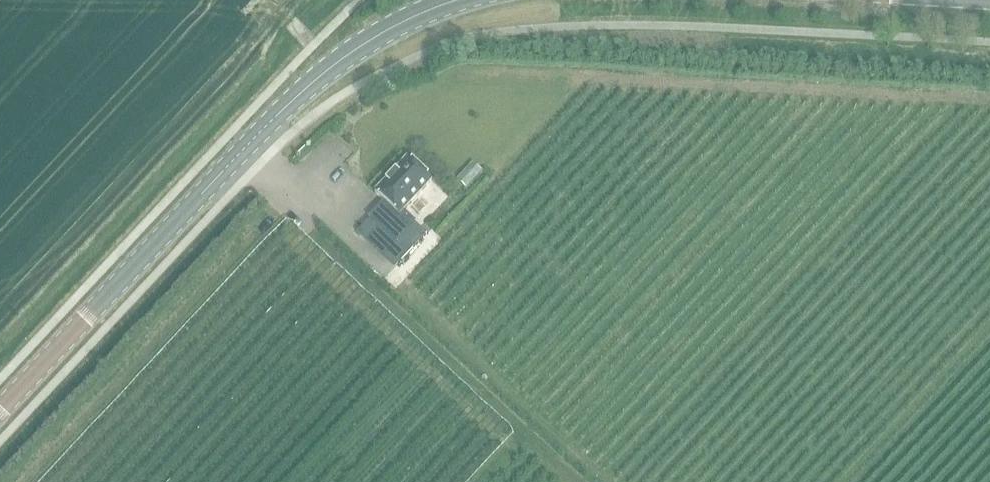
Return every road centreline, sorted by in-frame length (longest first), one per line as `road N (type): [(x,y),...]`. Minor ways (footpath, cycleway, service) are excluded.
road 1 (secondary): [(0,408),(318,75),(360,45),(459,0)]

